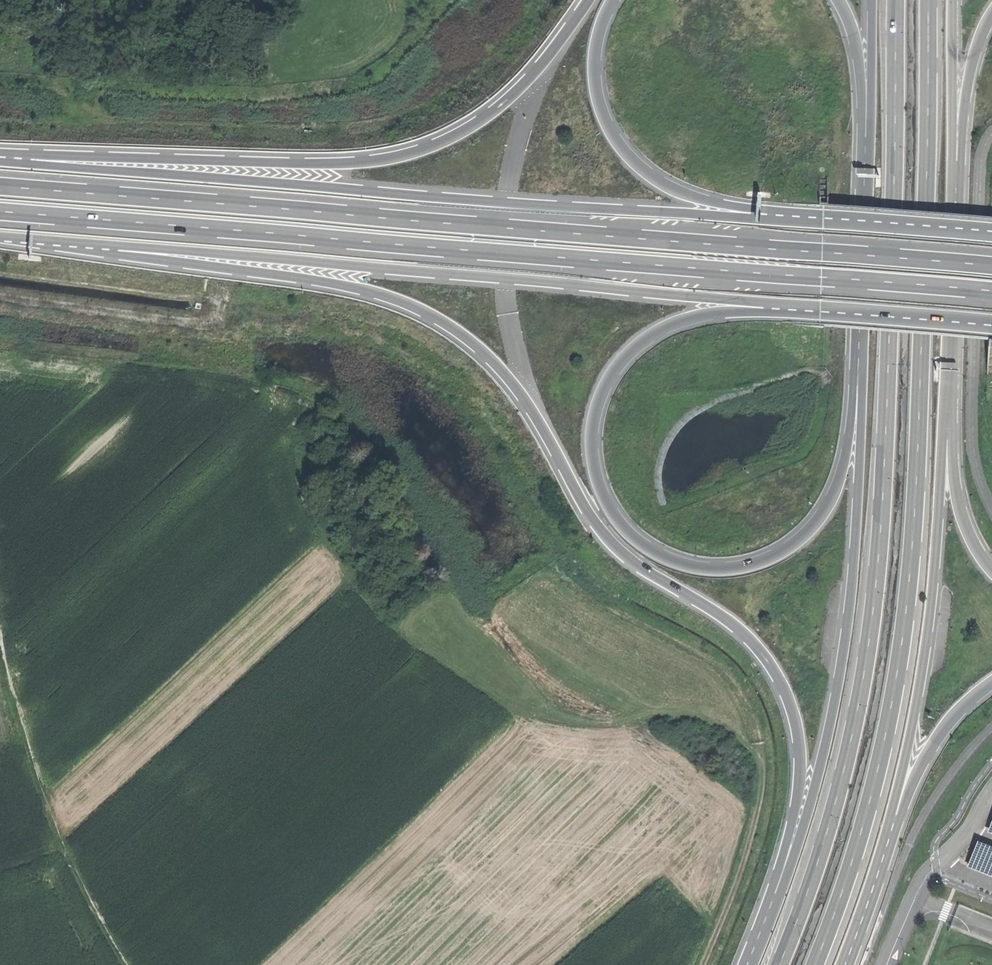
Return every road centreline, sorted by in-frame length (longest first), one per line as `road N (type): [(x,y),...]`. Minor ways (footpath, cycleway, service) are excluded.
road 1 (trunk): [(0,239),(369,291),(434,316),(486,354),(529,407),(609,542),(743,634),(784,690),(795,719),(799,785),(752,954)]
road 2 (trunk): [(991,267),(0,187)]
road 3 (trunk): [(0,213),(991,292)]
road 4 (trunk): [(897,0),(885,486),(869,647),(843,778),(779,964)]
road 5 (trunk): [(815,964),(874,786),(909,582),(929,0)]
road 6 (track): [(703,964),(741,878),(763,790),(762,757),(725,728),(675,714),(600,728),(539,723),(384,621),(242,368)]
road 7 (trunk): [(822,224),(0,163)]
road 8 (trunk): [(0,237),(820,308)]
road 9 (trunk): [(861,340),(839,475),(815,521),(793,541),(722,566),(667,555),(643,541),(610,503),(597,462),(602,406),(625,360),(681,322),(820,308)]
road 10 (trunk): [(587,0),(534,74),(486,117),(397,157),(296,164),(0,155)]
road 11 (trunk): [(861,340),(855,545),(840,675),(805,826),(752,954)]
road 12 (trunk): [(892,830),(932,634),(947,378)]
road 13 (trunk): [(822,224),(682,194),(630,158),(594,87),(597,42),(614,0)]
road 14 (track): [(122,964),(31,774),(0,653)]
road 15 (track): [(216,311),(193,324),(0,298)]
road 16 (trunk): [(947,378),(954,170)]
road 17 (trunk): [(991,567),(969,530),(956,486),(947,378)]
road 18 (trunk): [(867,147),(861,340)]
road 19 (trunk): [(892,830),(941,735),(991,682)]
road 20 (trunk): [(820,308),(991,321)]
road 21 (trunk): [(954,170),(953,0)]
road 22 (trunk): [(991,238),(822,224)]
road 23 (trunk): [(954,170),(991,13)]
road 24 (trunk): [(837,0),(853,35),(867,147)]
road 25 (trunk): [(871,0),(867,147)]
road 26 (trunk): [(844,964),(892,830)]

